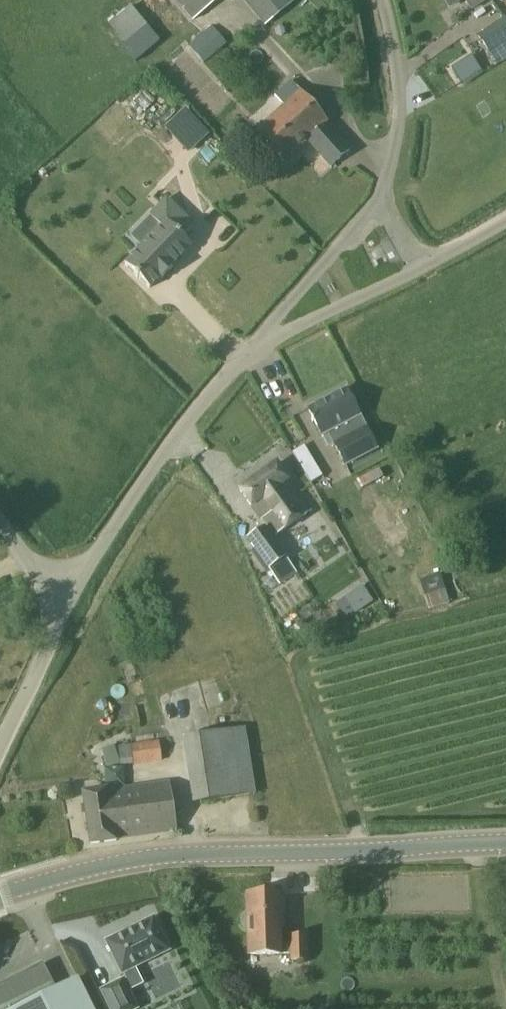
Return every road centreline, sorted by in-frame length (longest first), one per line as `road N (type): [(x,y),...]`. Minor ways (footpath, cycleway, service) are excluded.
road 1 (secondary): [(0,898),(128,861),(505,844)]
road 2 (unclassified): [(65,609),(176,437),(228,372),(265,346)]
road 3 (unclassified): [(377,206),(399,141),(402,77),(383,0)]
road 4 (unclassified): [(265,346),(426,266)]
road 5 (unclassified): [(377,206),(313,276),(265,346)]
road 6 (unclassified): [(0,750),(65,609)]

